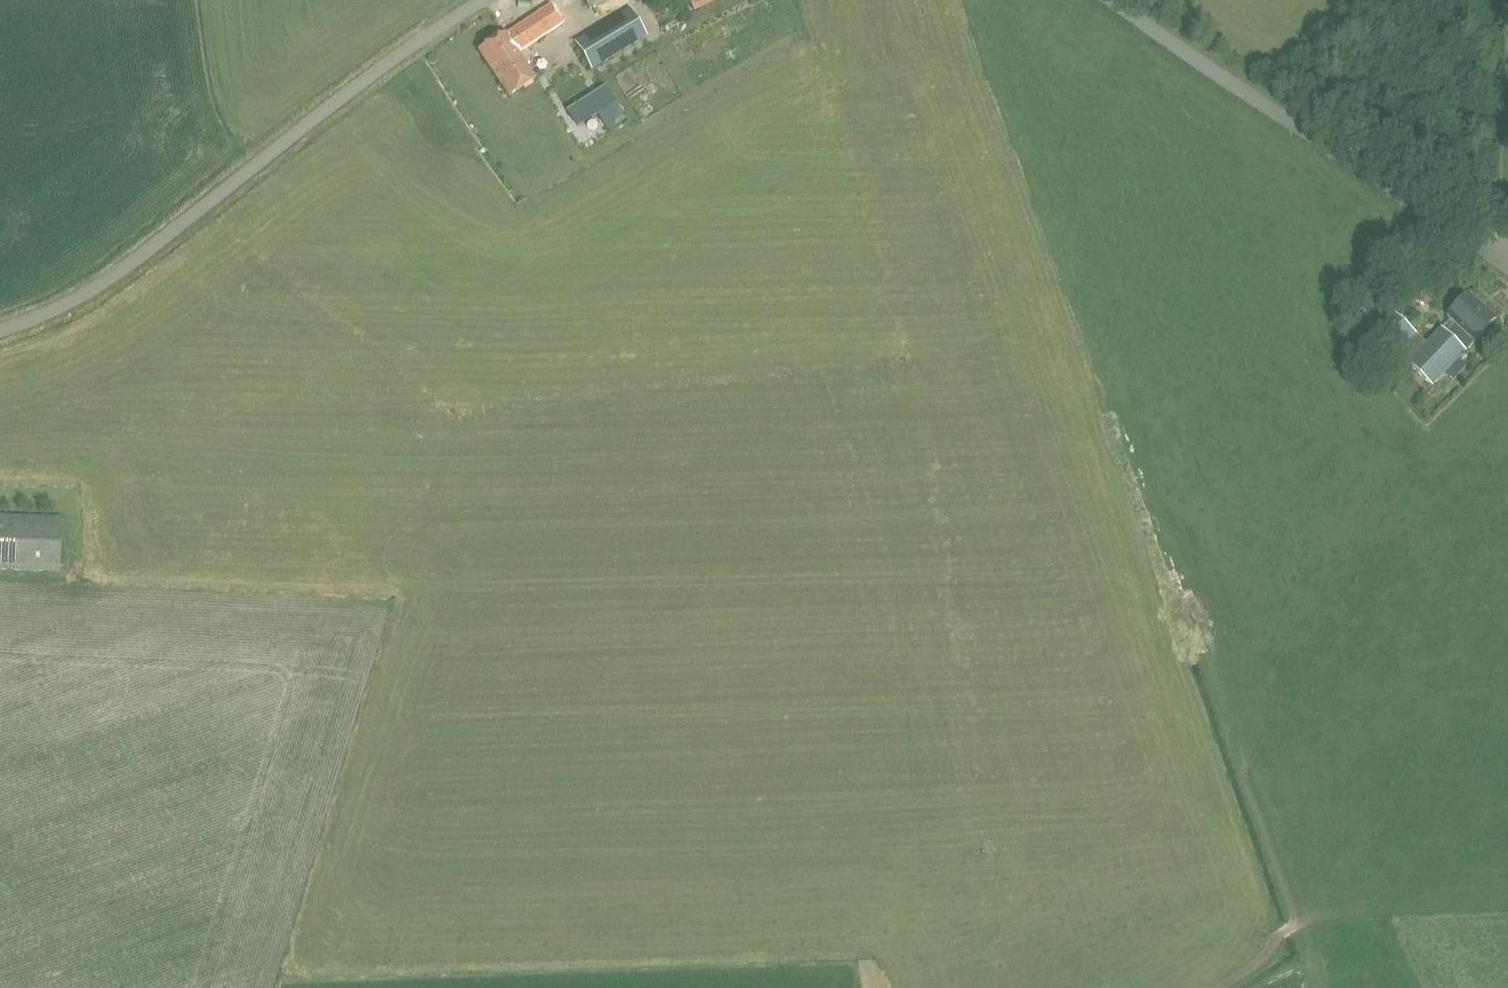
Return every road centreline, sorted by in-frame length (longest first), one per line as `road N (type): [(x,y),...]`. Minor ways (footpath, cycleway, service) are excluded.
road 1 (unclassified): [(0,331),(110,279),(354,87),(483,0)]
road 2 (unclassified): [(1507,264),(1114,0)]

